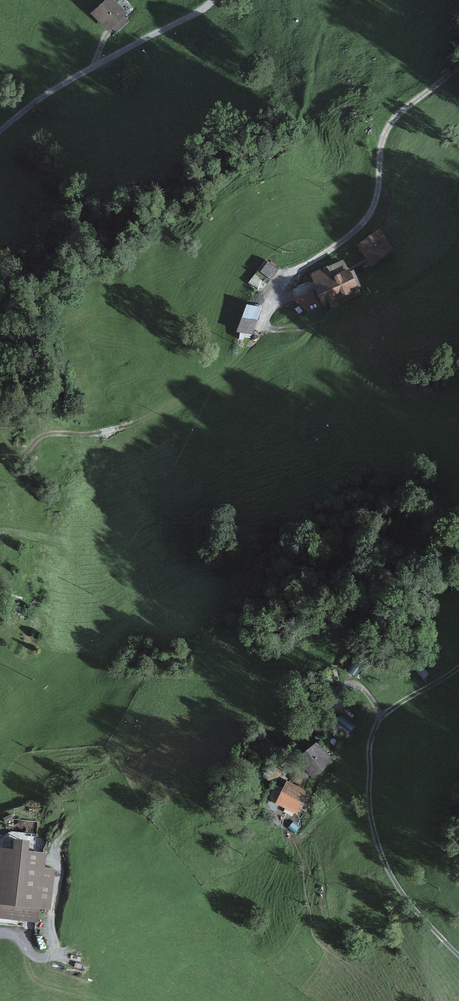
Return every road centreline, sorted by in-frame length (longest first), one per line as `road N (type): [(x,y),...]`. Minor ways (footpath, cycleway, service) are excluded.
road 1 (track): [(458,60),(391,121),(374,205),(328,253),(279,282),(271,320),(293,330),(314,326),(458,245)]
road 2 (trunk): [(224,1000),(458,597)]
road 3 (track): [(0,131),(54,90),(212,0)]
road 4 (track): [(458,953),(389,870),(369,790)]
road 5 (track): [(369,790),(375,722),(458,668)]

